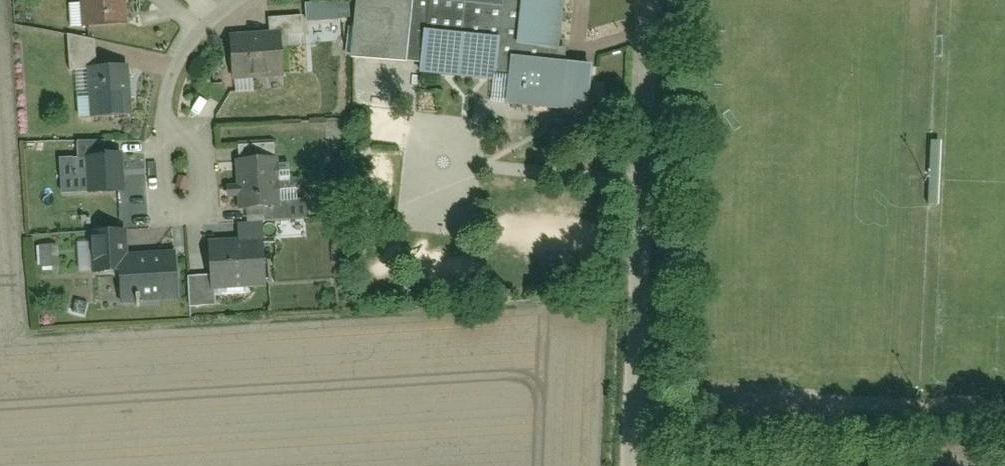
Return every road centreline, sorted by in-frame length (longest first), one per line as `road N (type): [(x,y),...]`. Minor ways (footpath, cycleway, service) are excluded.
road 1 (residential): [(644,0),(626,465)]
road 2 (residential): [(237,0),(204,26),(181,58),(166,108),(167,174)]

